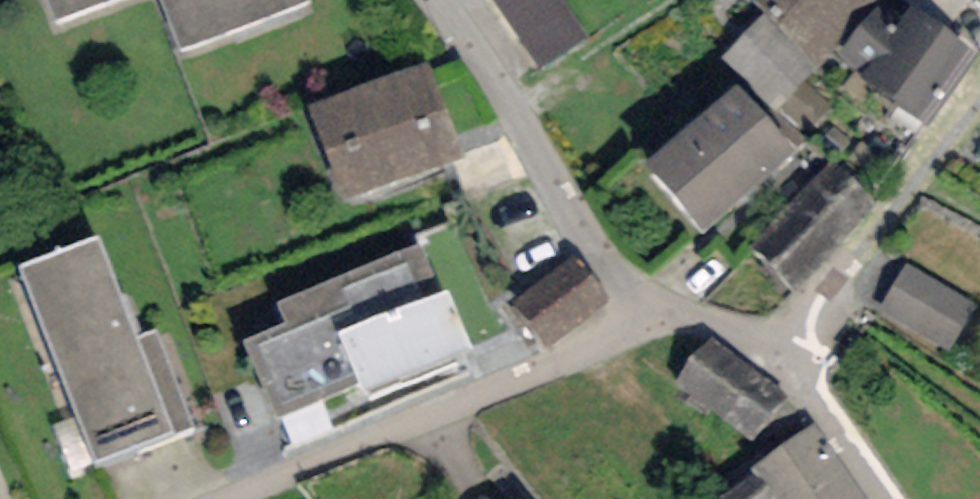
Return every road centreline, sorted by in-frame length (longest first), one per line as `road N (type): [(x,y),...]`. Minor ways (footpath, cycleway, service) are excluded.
road 1 (residential): [(249,498),(591,358),(655,305)]
road 2 (residential): [(655,305),(586,243),(472,42),(434,0)]
road 3 (residential): [(790,358),(979,117)]
road 4 (residential): [(888,498),(790,358)]
road 5 (residential): [(790,358),(655,305)]

